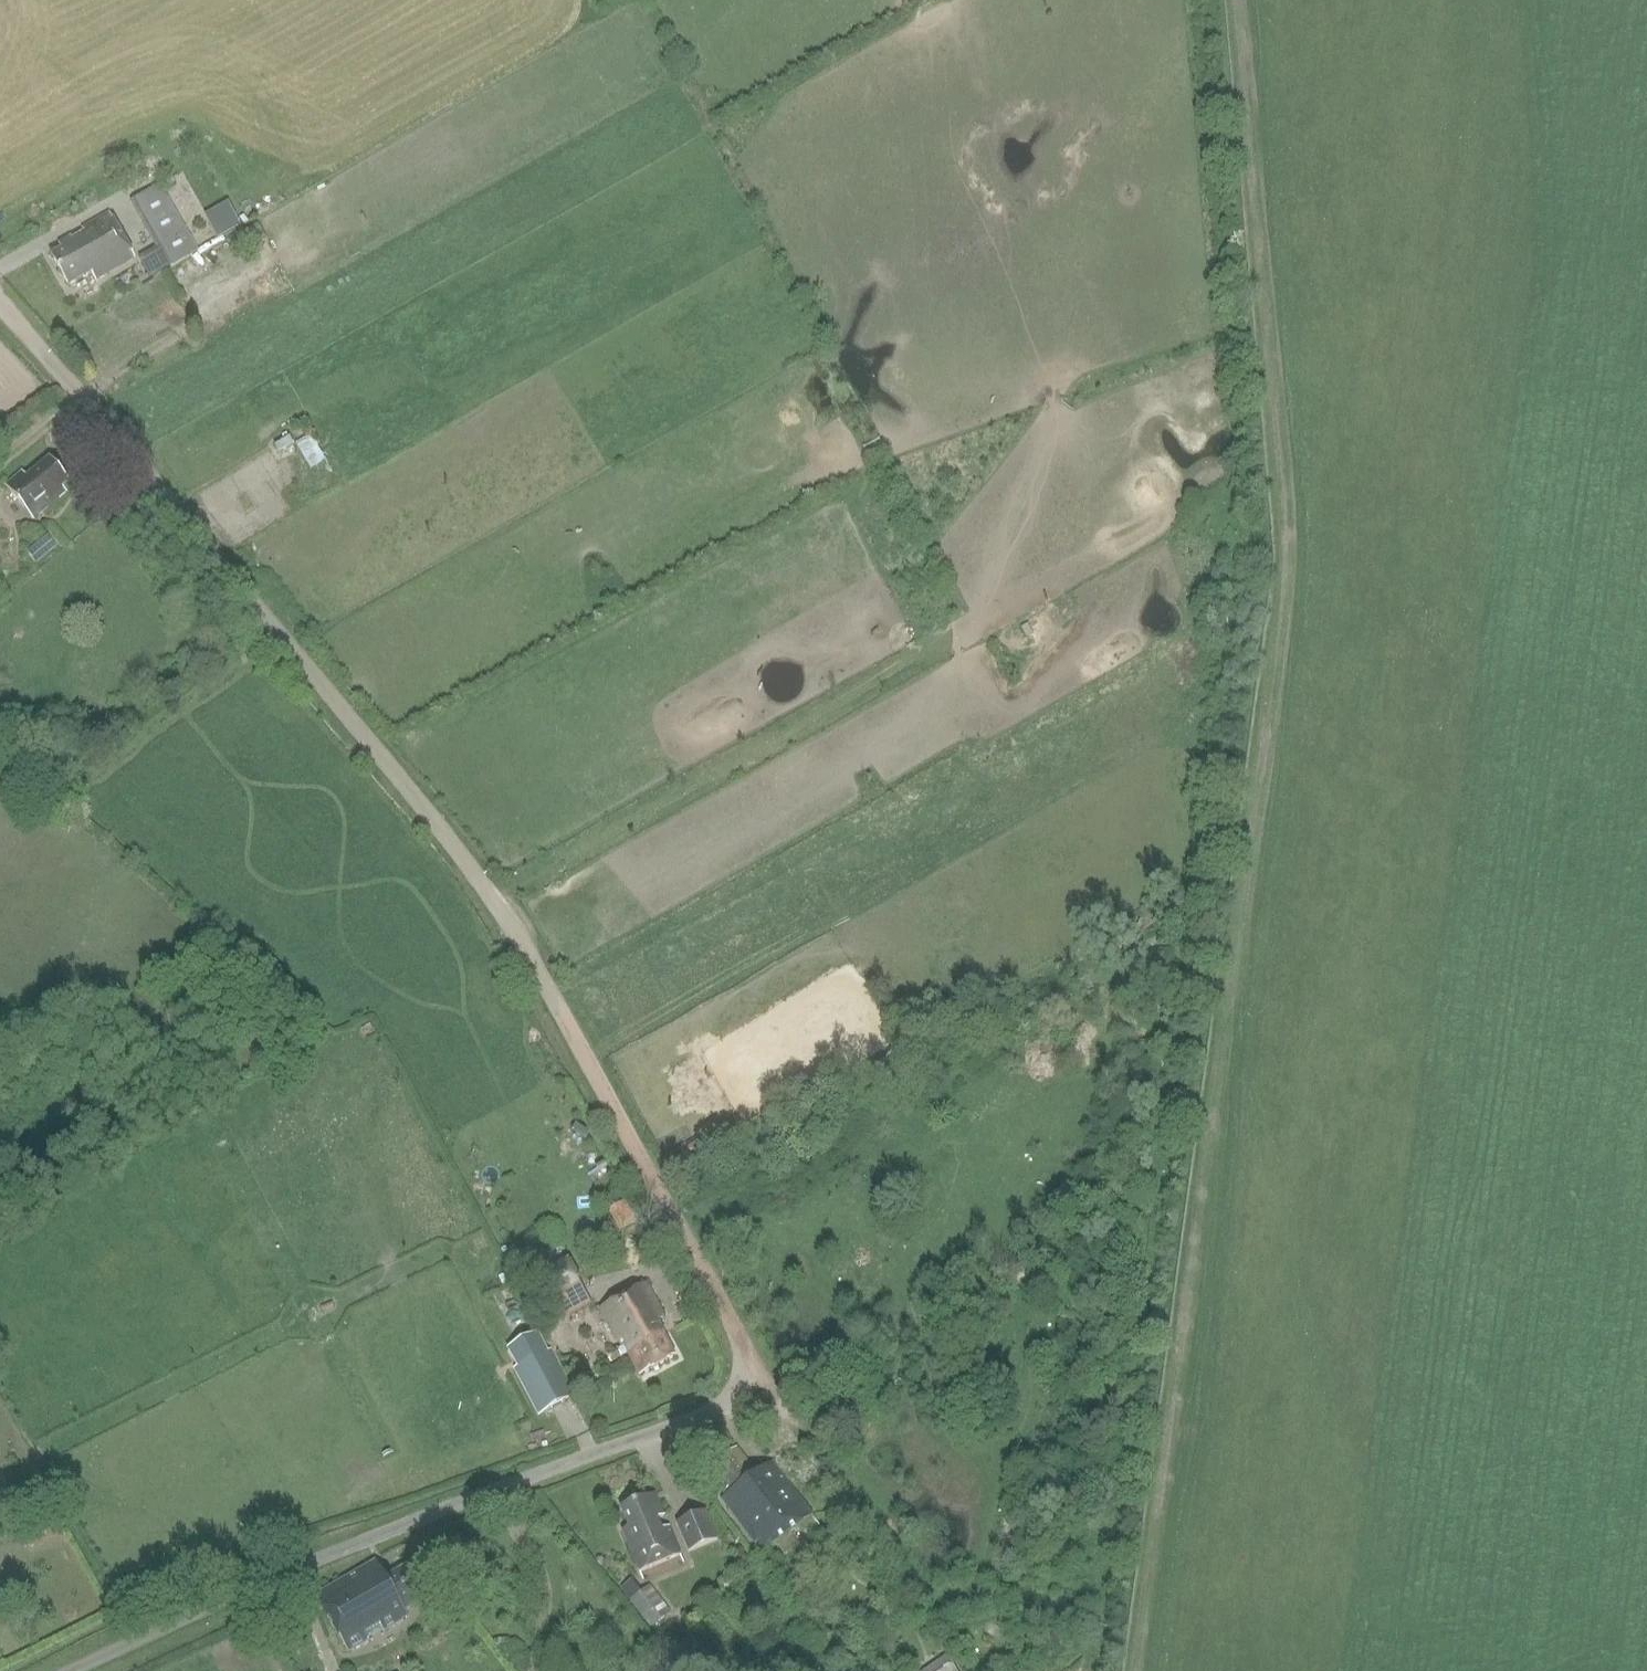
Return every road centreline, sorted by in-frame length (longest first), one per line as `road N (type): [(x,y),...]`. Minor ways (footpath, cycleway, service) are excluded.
road 1 (track): [(539,971),(500,902),(199,529),(0,308)]
road 2 (unclassified): [(758,1372),(717,1407),(401,1526),(73,1670)]
road 3 (unclassified): [(758,1372),(539,971)]

